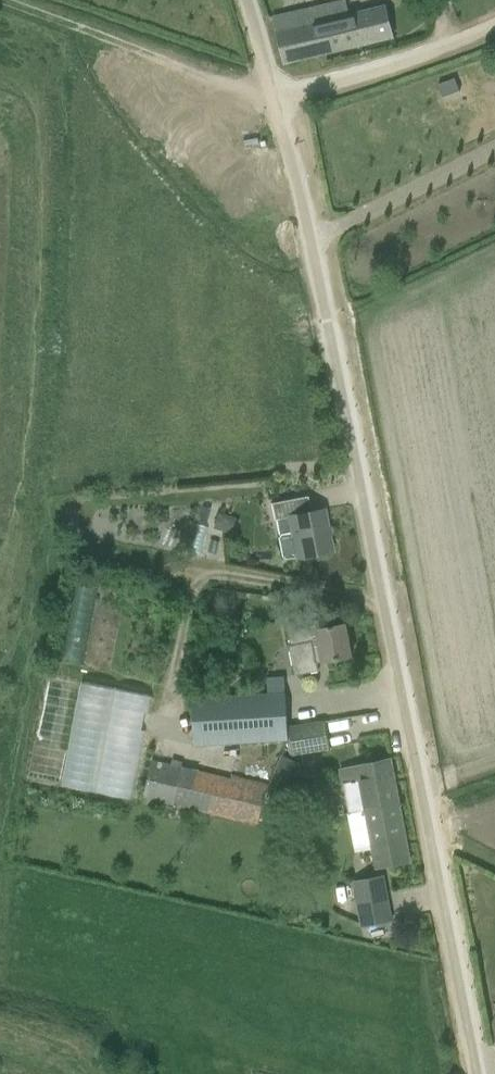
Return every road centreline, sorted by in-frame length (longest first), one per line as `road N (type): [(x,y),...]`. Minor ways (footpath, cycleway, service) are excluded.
road 1 (unclassified): [(479,1073),(312,238),(275,97)]
road 2 (track): [(275,97),(240,93),(0,3)]
road 3 (unclassified): [(275,97),(374,72),(494,24)]

